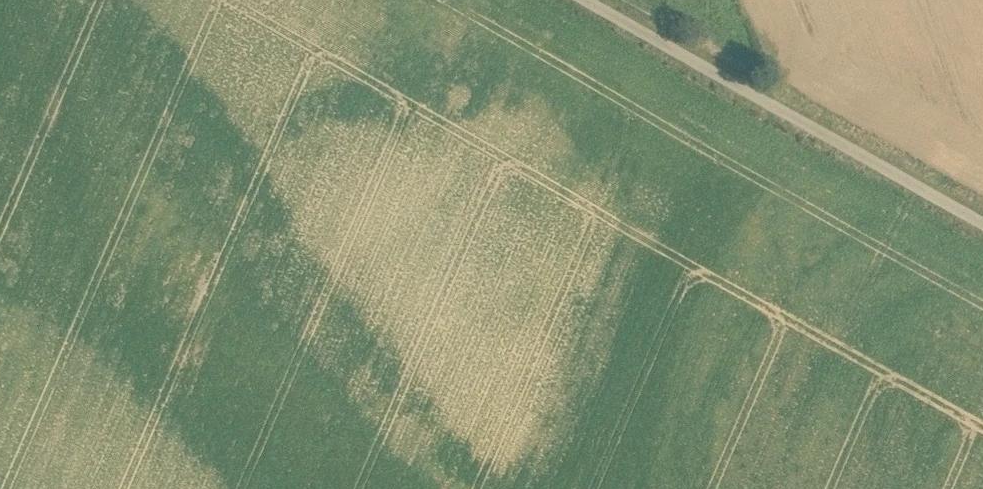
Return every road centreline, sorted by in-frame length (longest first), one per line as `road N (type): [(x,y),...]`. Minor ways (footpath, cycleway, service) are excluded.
road 1 (unclassified): [(982,217),(605,0)]

